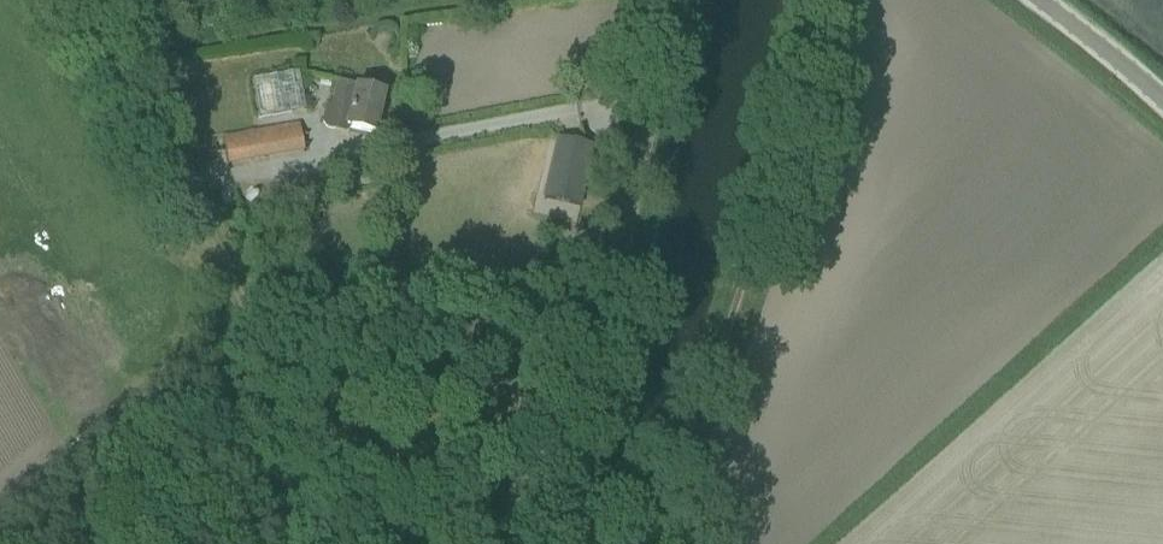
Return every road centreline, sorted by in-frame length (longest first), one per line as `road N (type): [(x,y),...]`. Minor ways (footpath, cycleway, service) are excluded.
road 1 (track): [(65,0),(371,543)]
road 2 (track): [(632,543),(665,490),(749,270),(811,0)]
road 3 (unclassified): [(515,543),(629,252),(689,0)]
road 4 (tertiary): [(1162,113),(1025,0)]

